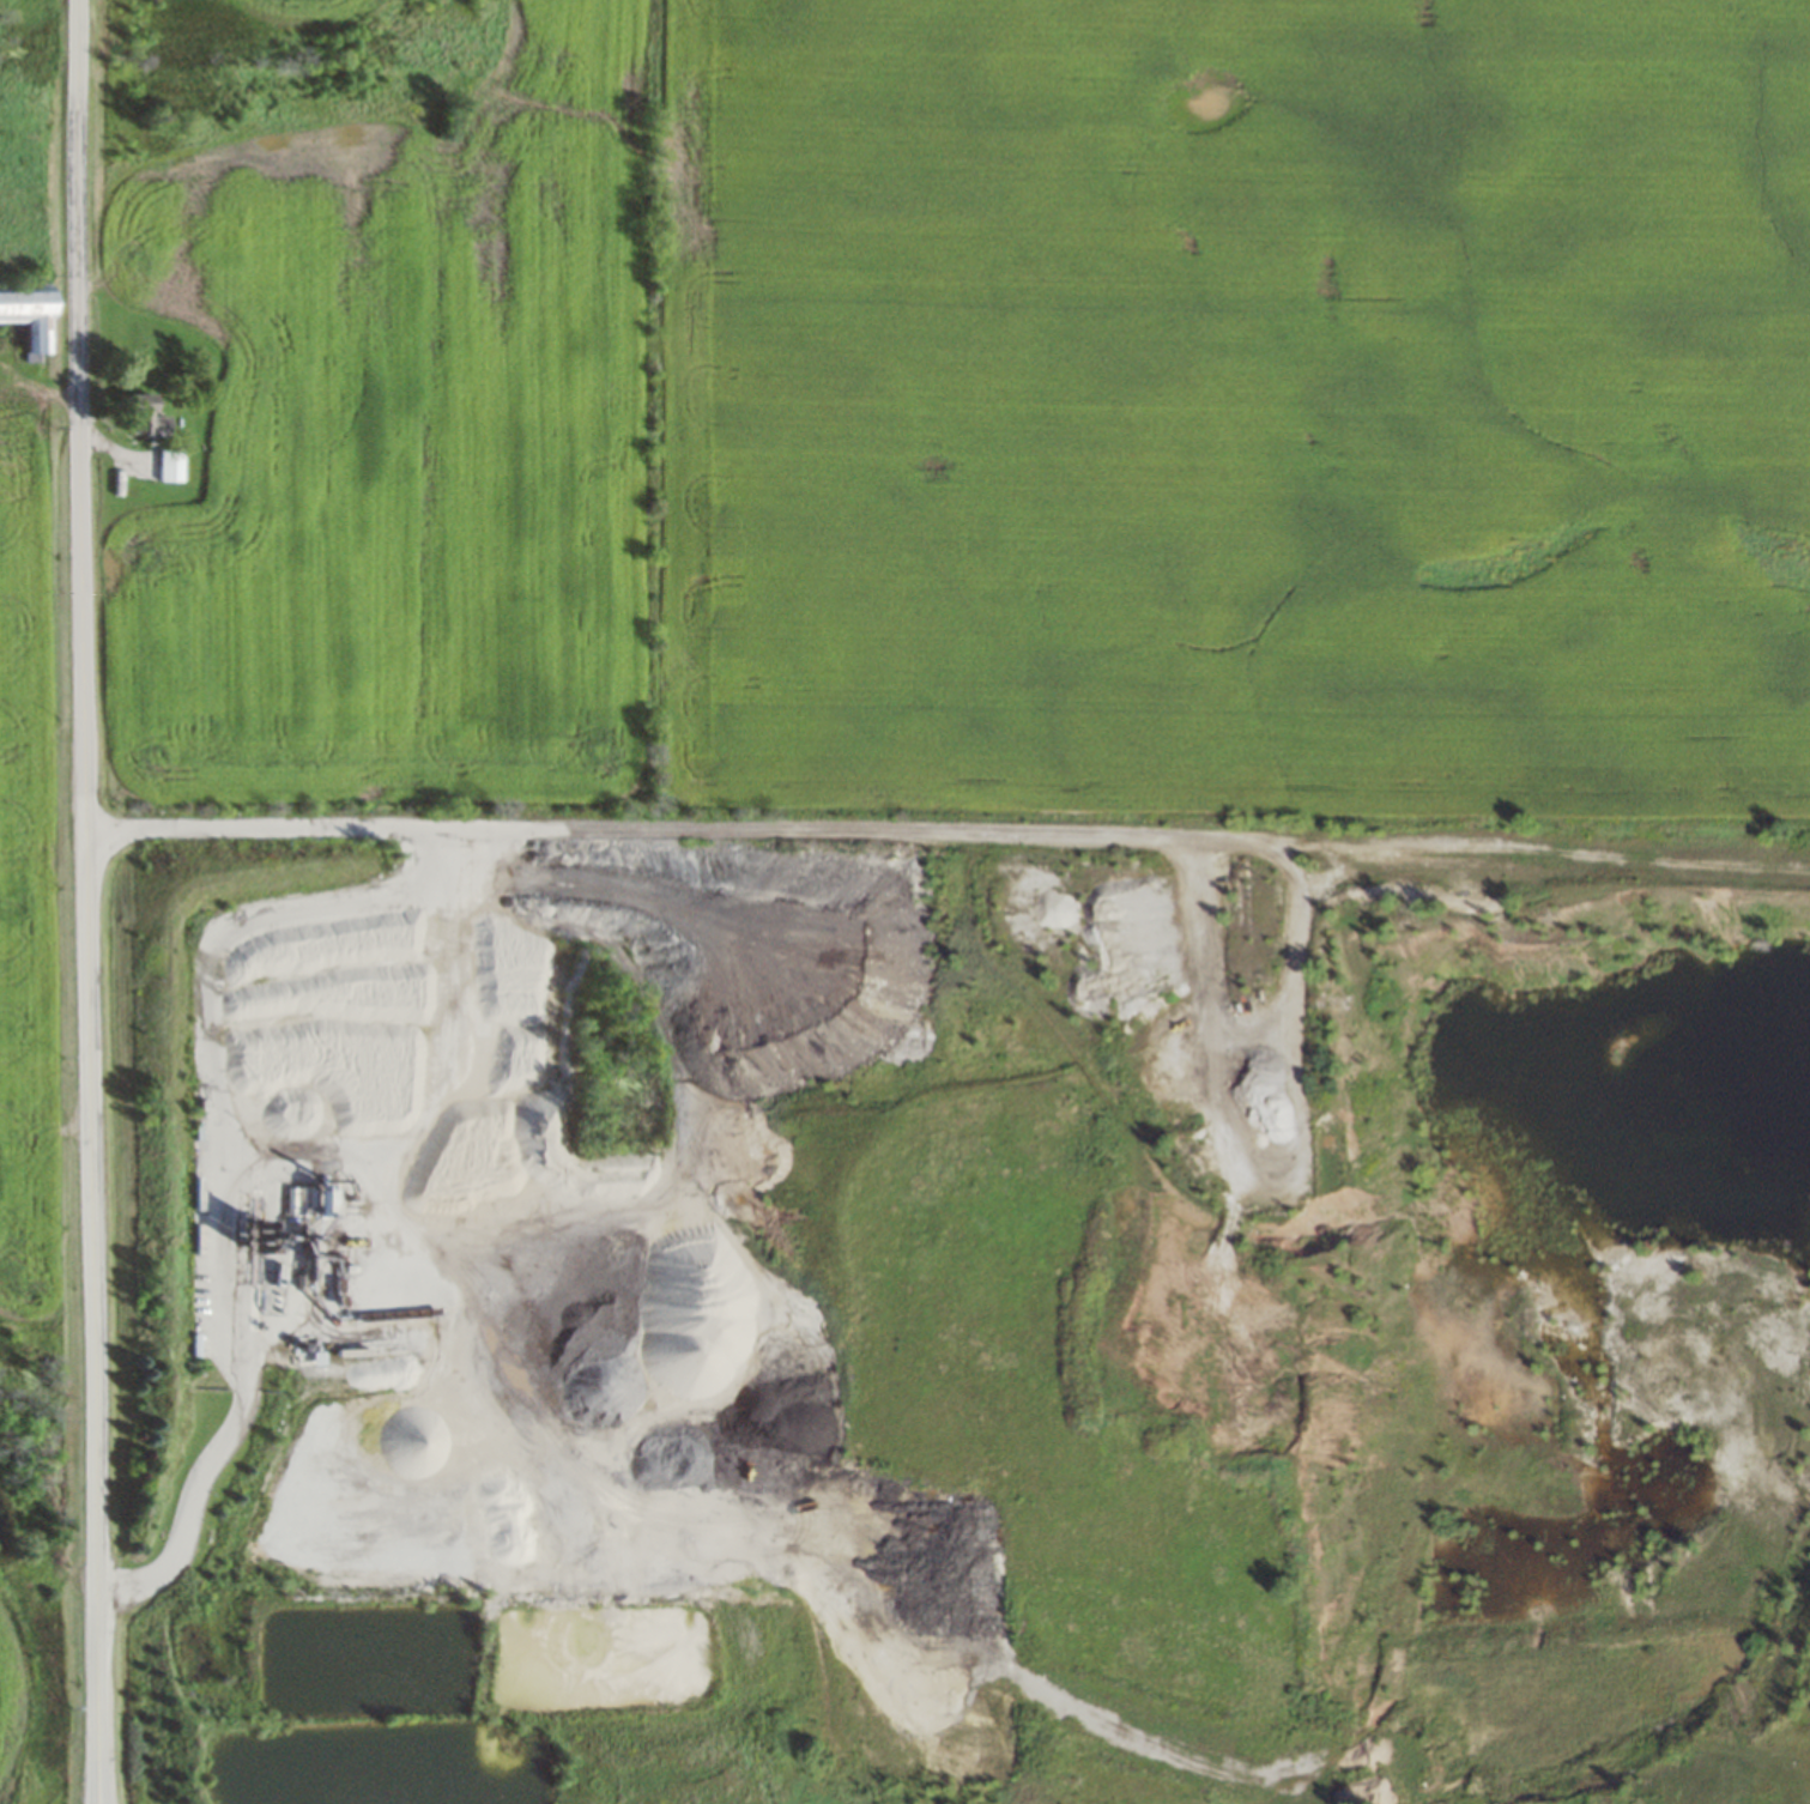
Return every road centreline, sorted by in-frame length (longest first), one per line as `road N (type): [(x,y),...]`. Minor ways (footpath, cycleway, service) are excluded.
road 1 (secondary): [(75,0),(102,1803)]

